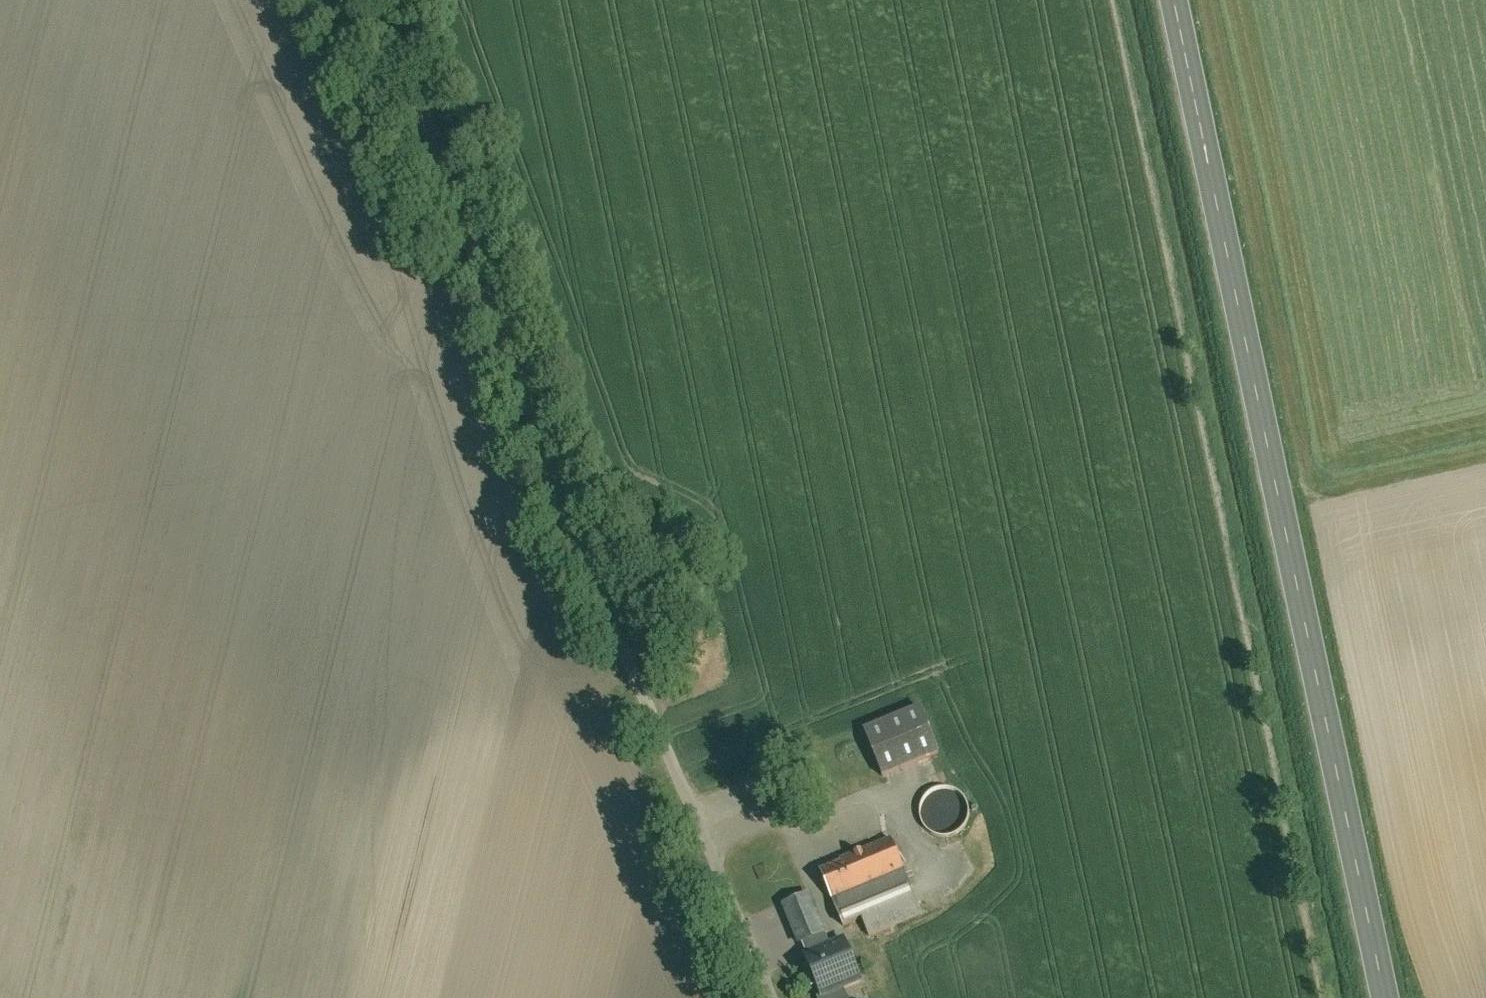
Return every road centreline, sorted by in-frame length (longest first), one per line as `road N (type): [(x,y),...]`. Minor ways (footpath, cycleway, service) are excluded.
road 1 (unclassified): [(389,0),(622,648),(774,997)]
road 2 (secondary): [(1173,0),(1385,997)]

